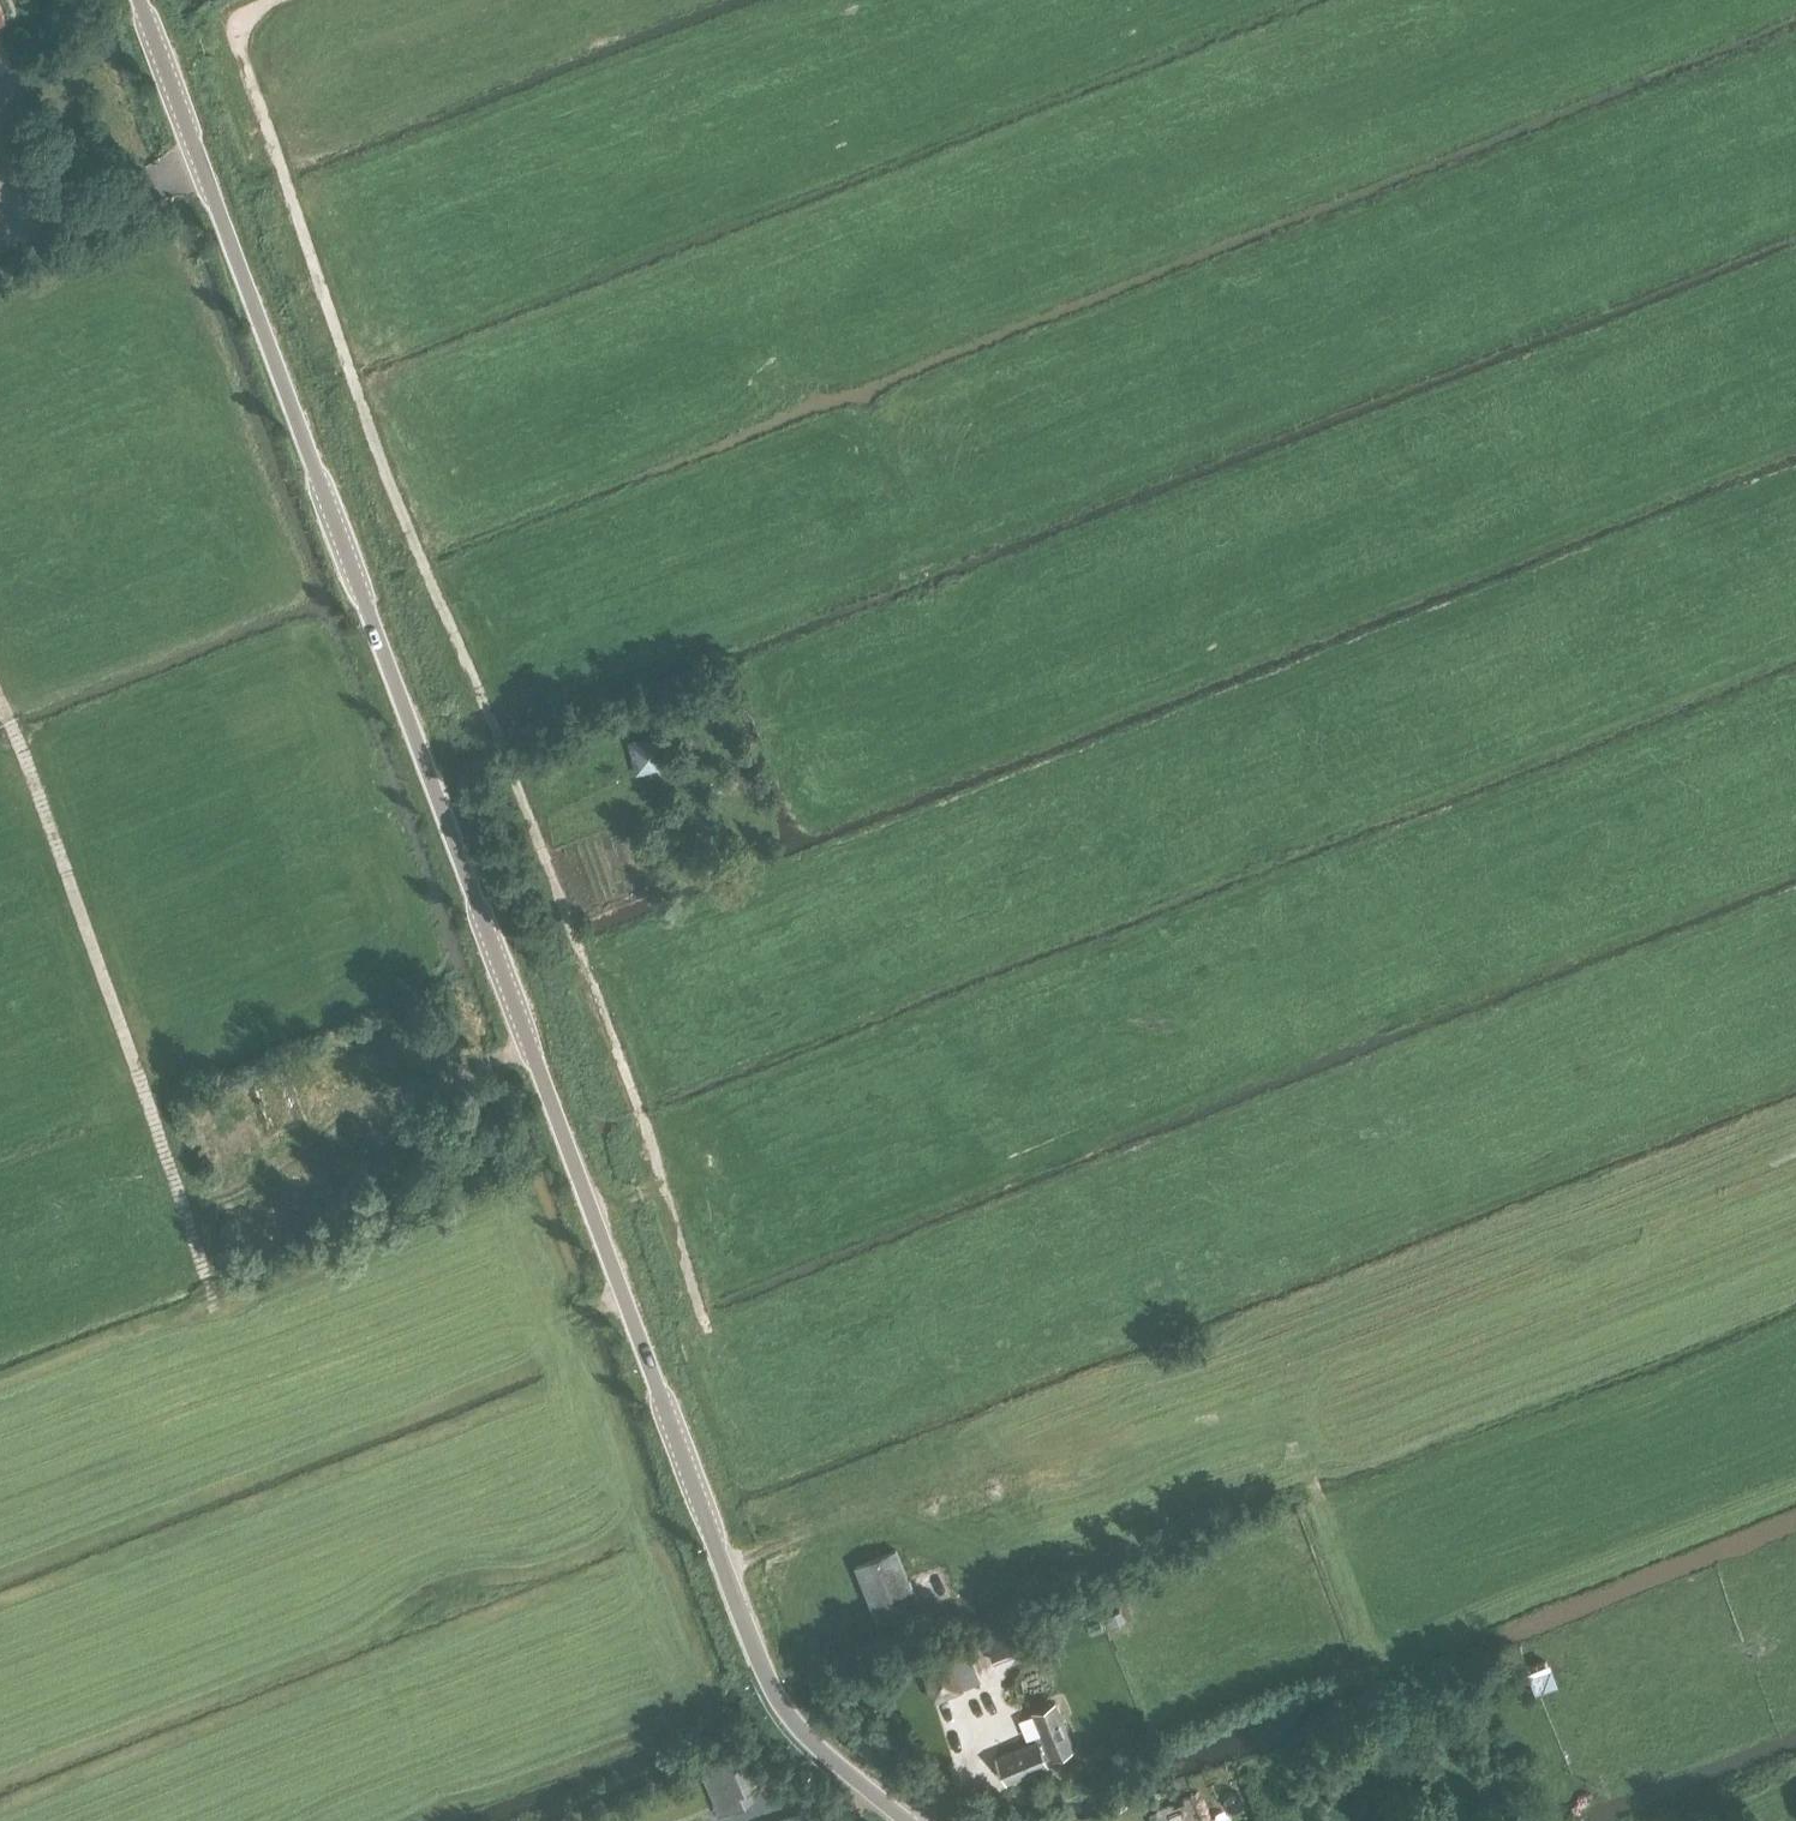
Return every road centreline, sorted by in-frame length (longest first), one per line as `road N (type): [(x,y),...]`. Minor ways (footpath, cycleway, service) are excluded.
road 1 (tertiary): [(906,1820),(794,1724),(769,1683),(136,0)]
road 2 (track): [(706,1329),(622,1059),(528,808),(375,444),(235,38)]
road 3 (track): [(0,702),(26,755),(218,1312)]
road 4 (track): [(161,66),(235,38),(243,11),(271,0)]

